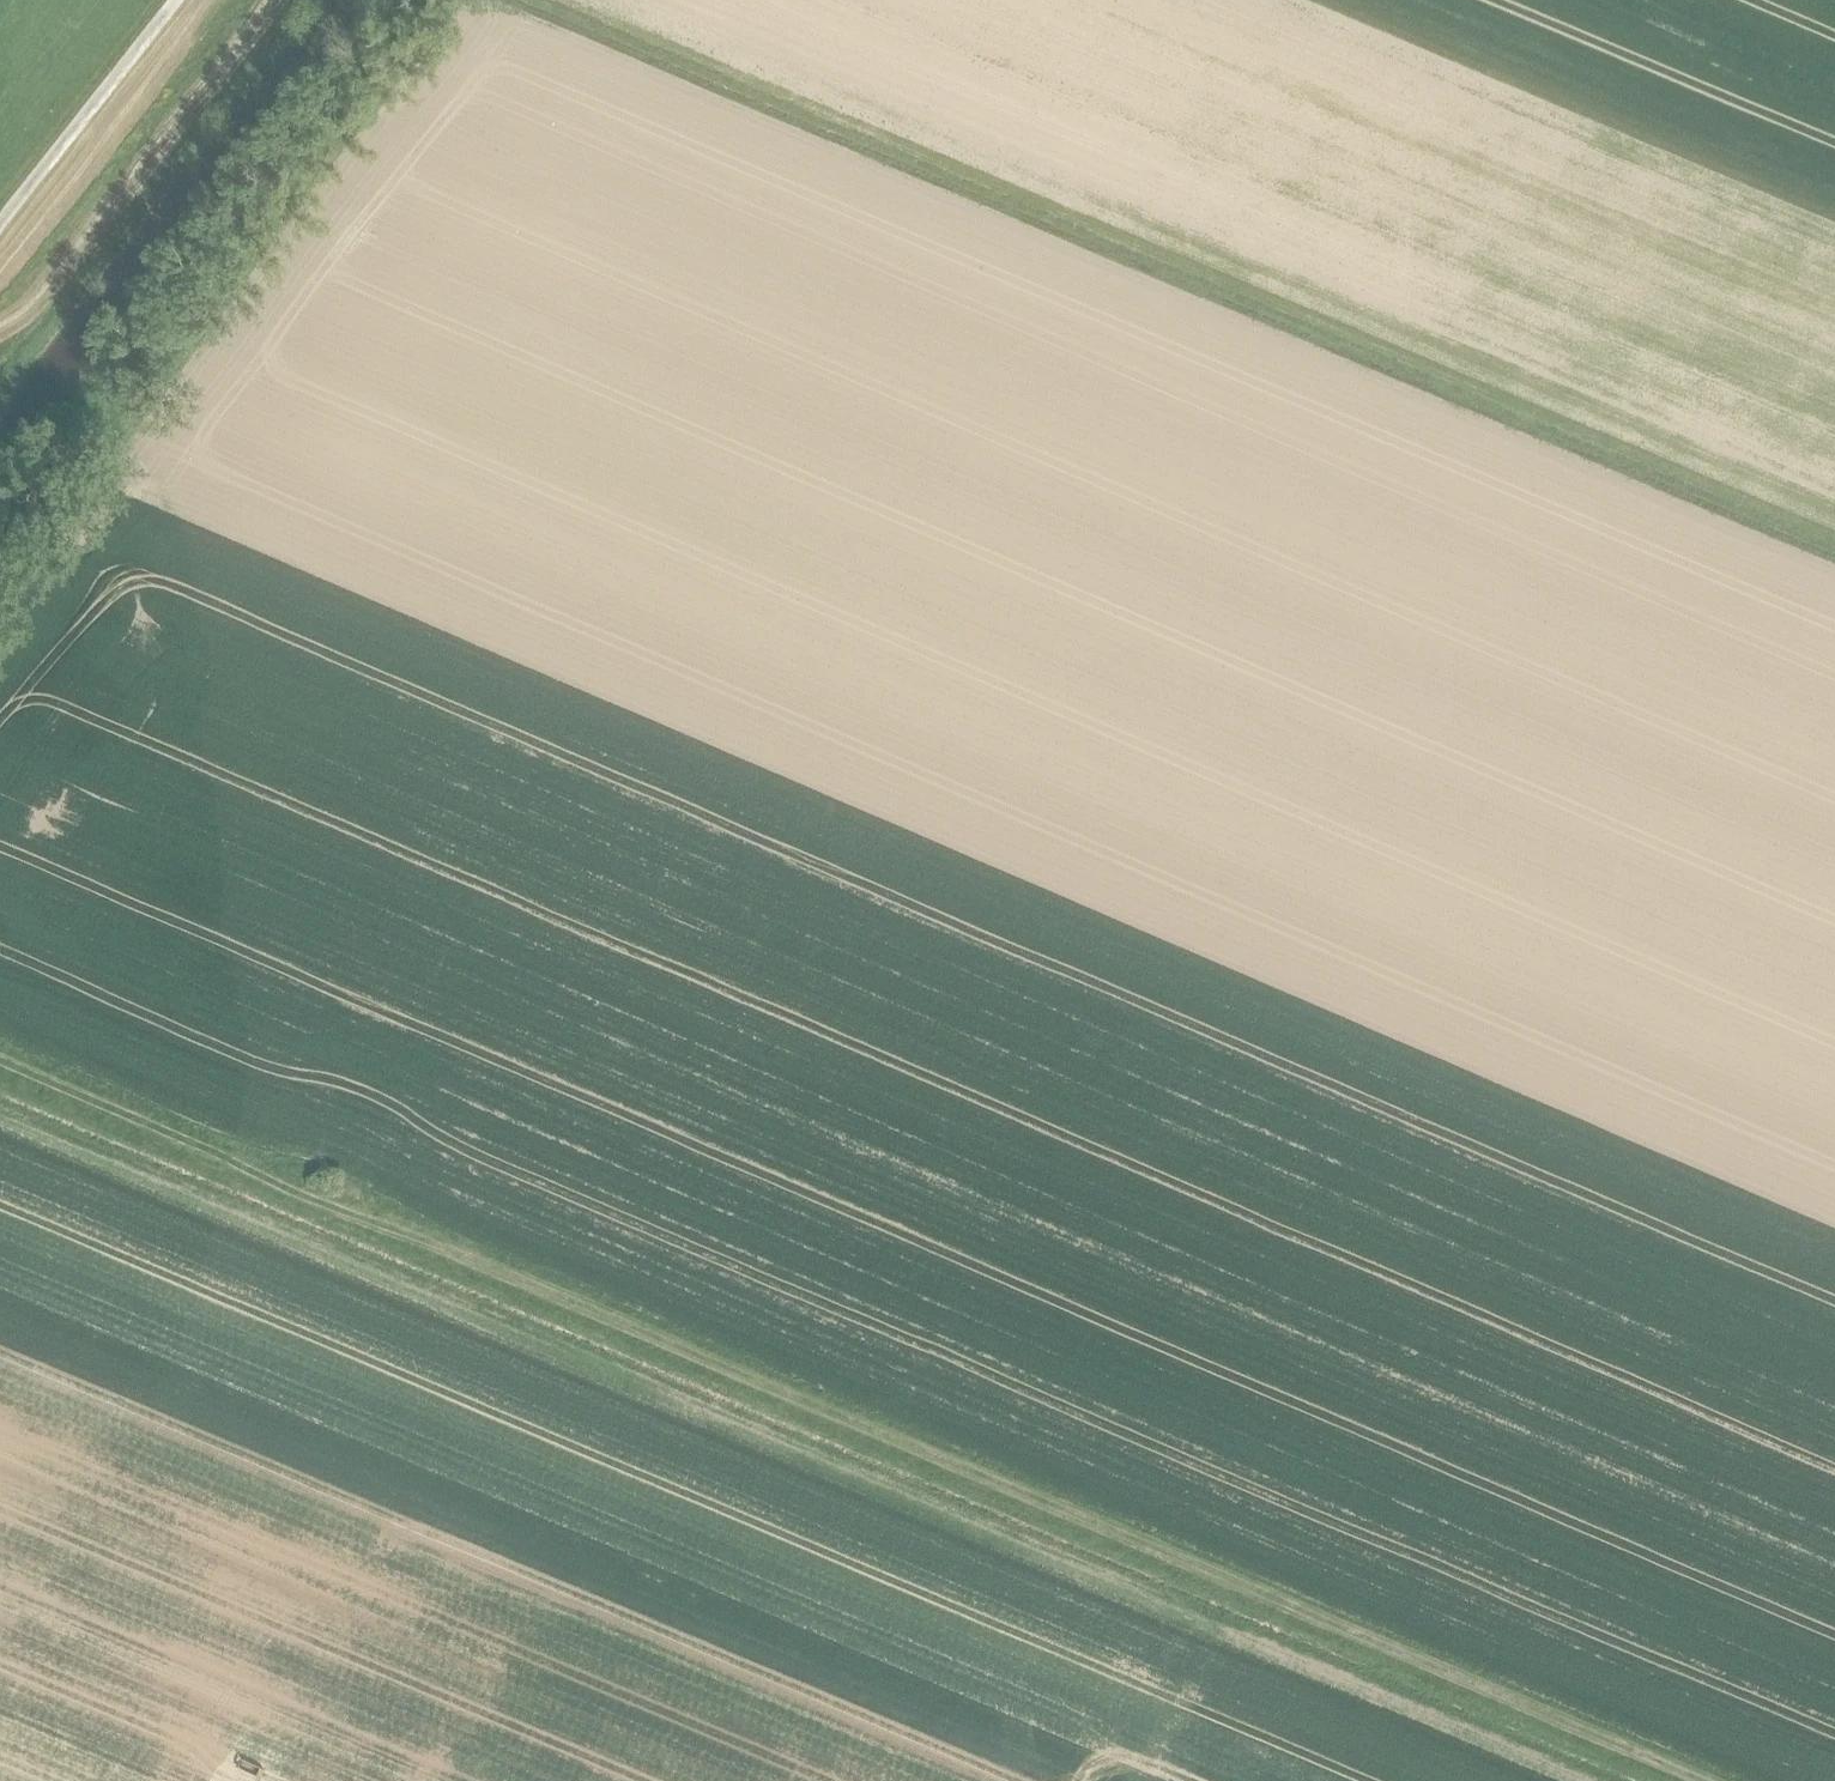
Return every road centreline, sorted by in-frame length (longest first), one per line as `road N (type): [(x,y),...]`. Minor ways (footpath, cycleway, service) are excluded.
road 1 (track): [(1704,1780),(0,1059)]
road 2 (track): [(177,0),(0,224)]

